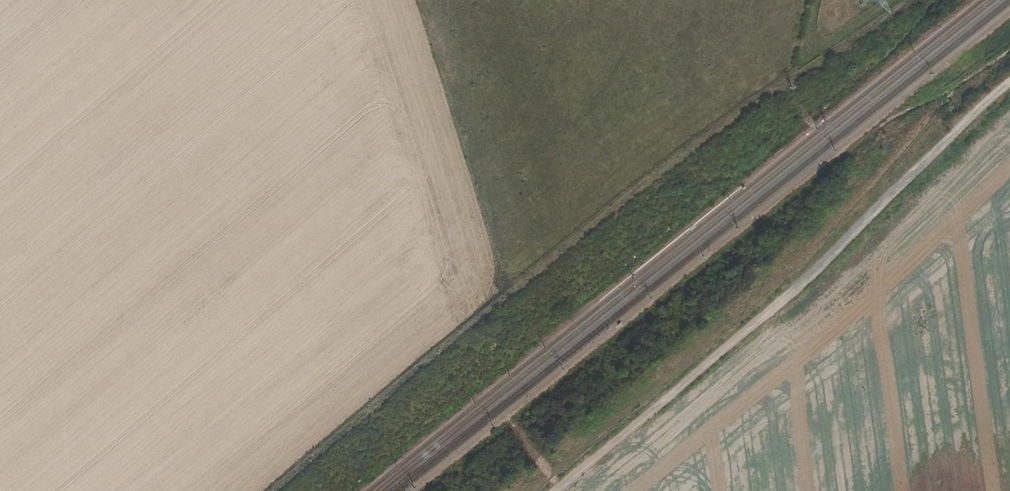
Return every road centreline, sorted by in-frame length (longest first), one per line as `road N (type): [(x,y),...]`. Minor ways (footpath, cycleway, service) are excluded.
road 1 (track): [(553,490),(789,296),(1009,82)]

